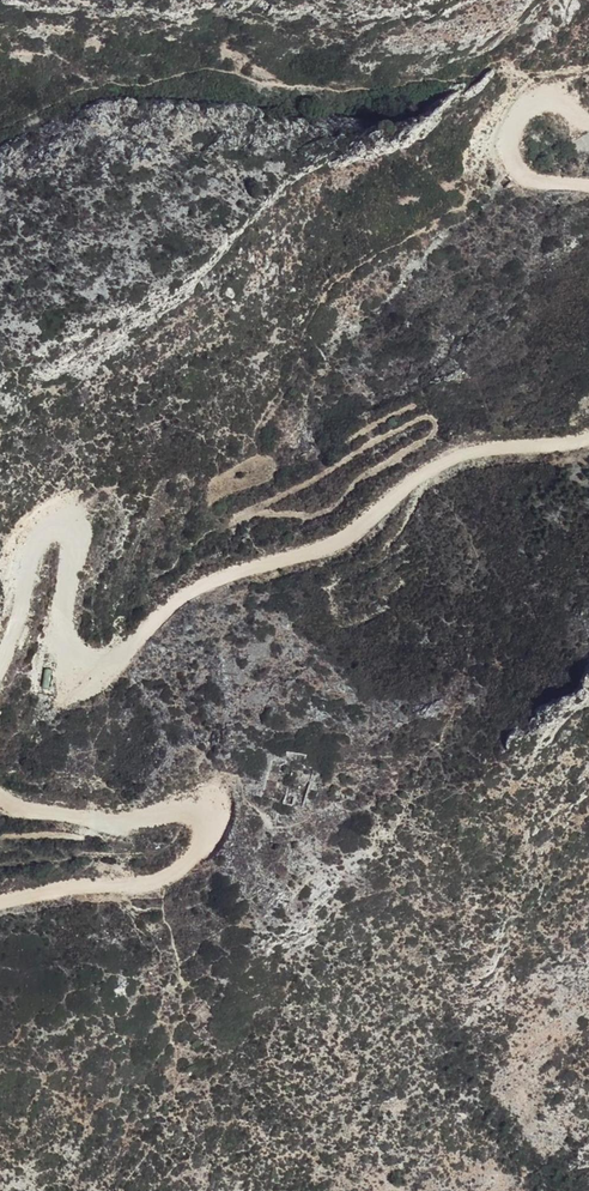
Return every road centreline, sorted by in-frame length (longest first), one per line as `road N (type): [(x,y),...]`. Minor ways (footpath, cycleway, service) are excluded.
road 1 (track): [(0,669),(35,542),(64,519),(80,539),(61,631),(65,665),(79,679),(96,680),(120,666),(161,613),(203,587),(329,549),(441,461),(588,437)]
road 2 (track): [(0,906),(160,885),(207,837),(207,814),(197,806),(167,811),(136,828),(11,813),(0,804)]
road 3 (track): [(588,188),(520,177),(505,162),(505,137),(521,107),(543,100),(588,133)]

